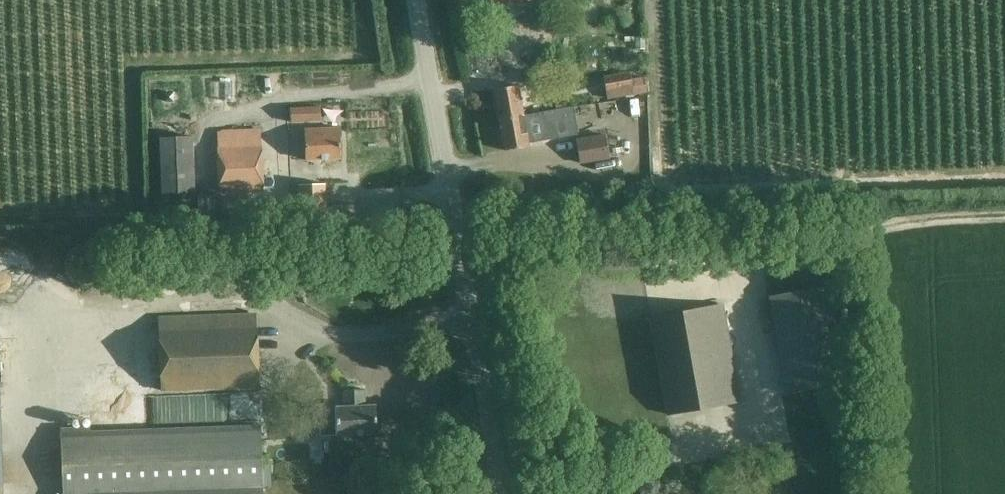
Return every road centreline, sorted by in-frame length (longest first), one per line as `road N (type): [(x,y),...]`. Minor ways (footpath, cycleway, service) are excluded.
road 1 (unclassified): [(504,493),(416,0)]
road 2 (track): [(859,230),(1004,215)]

